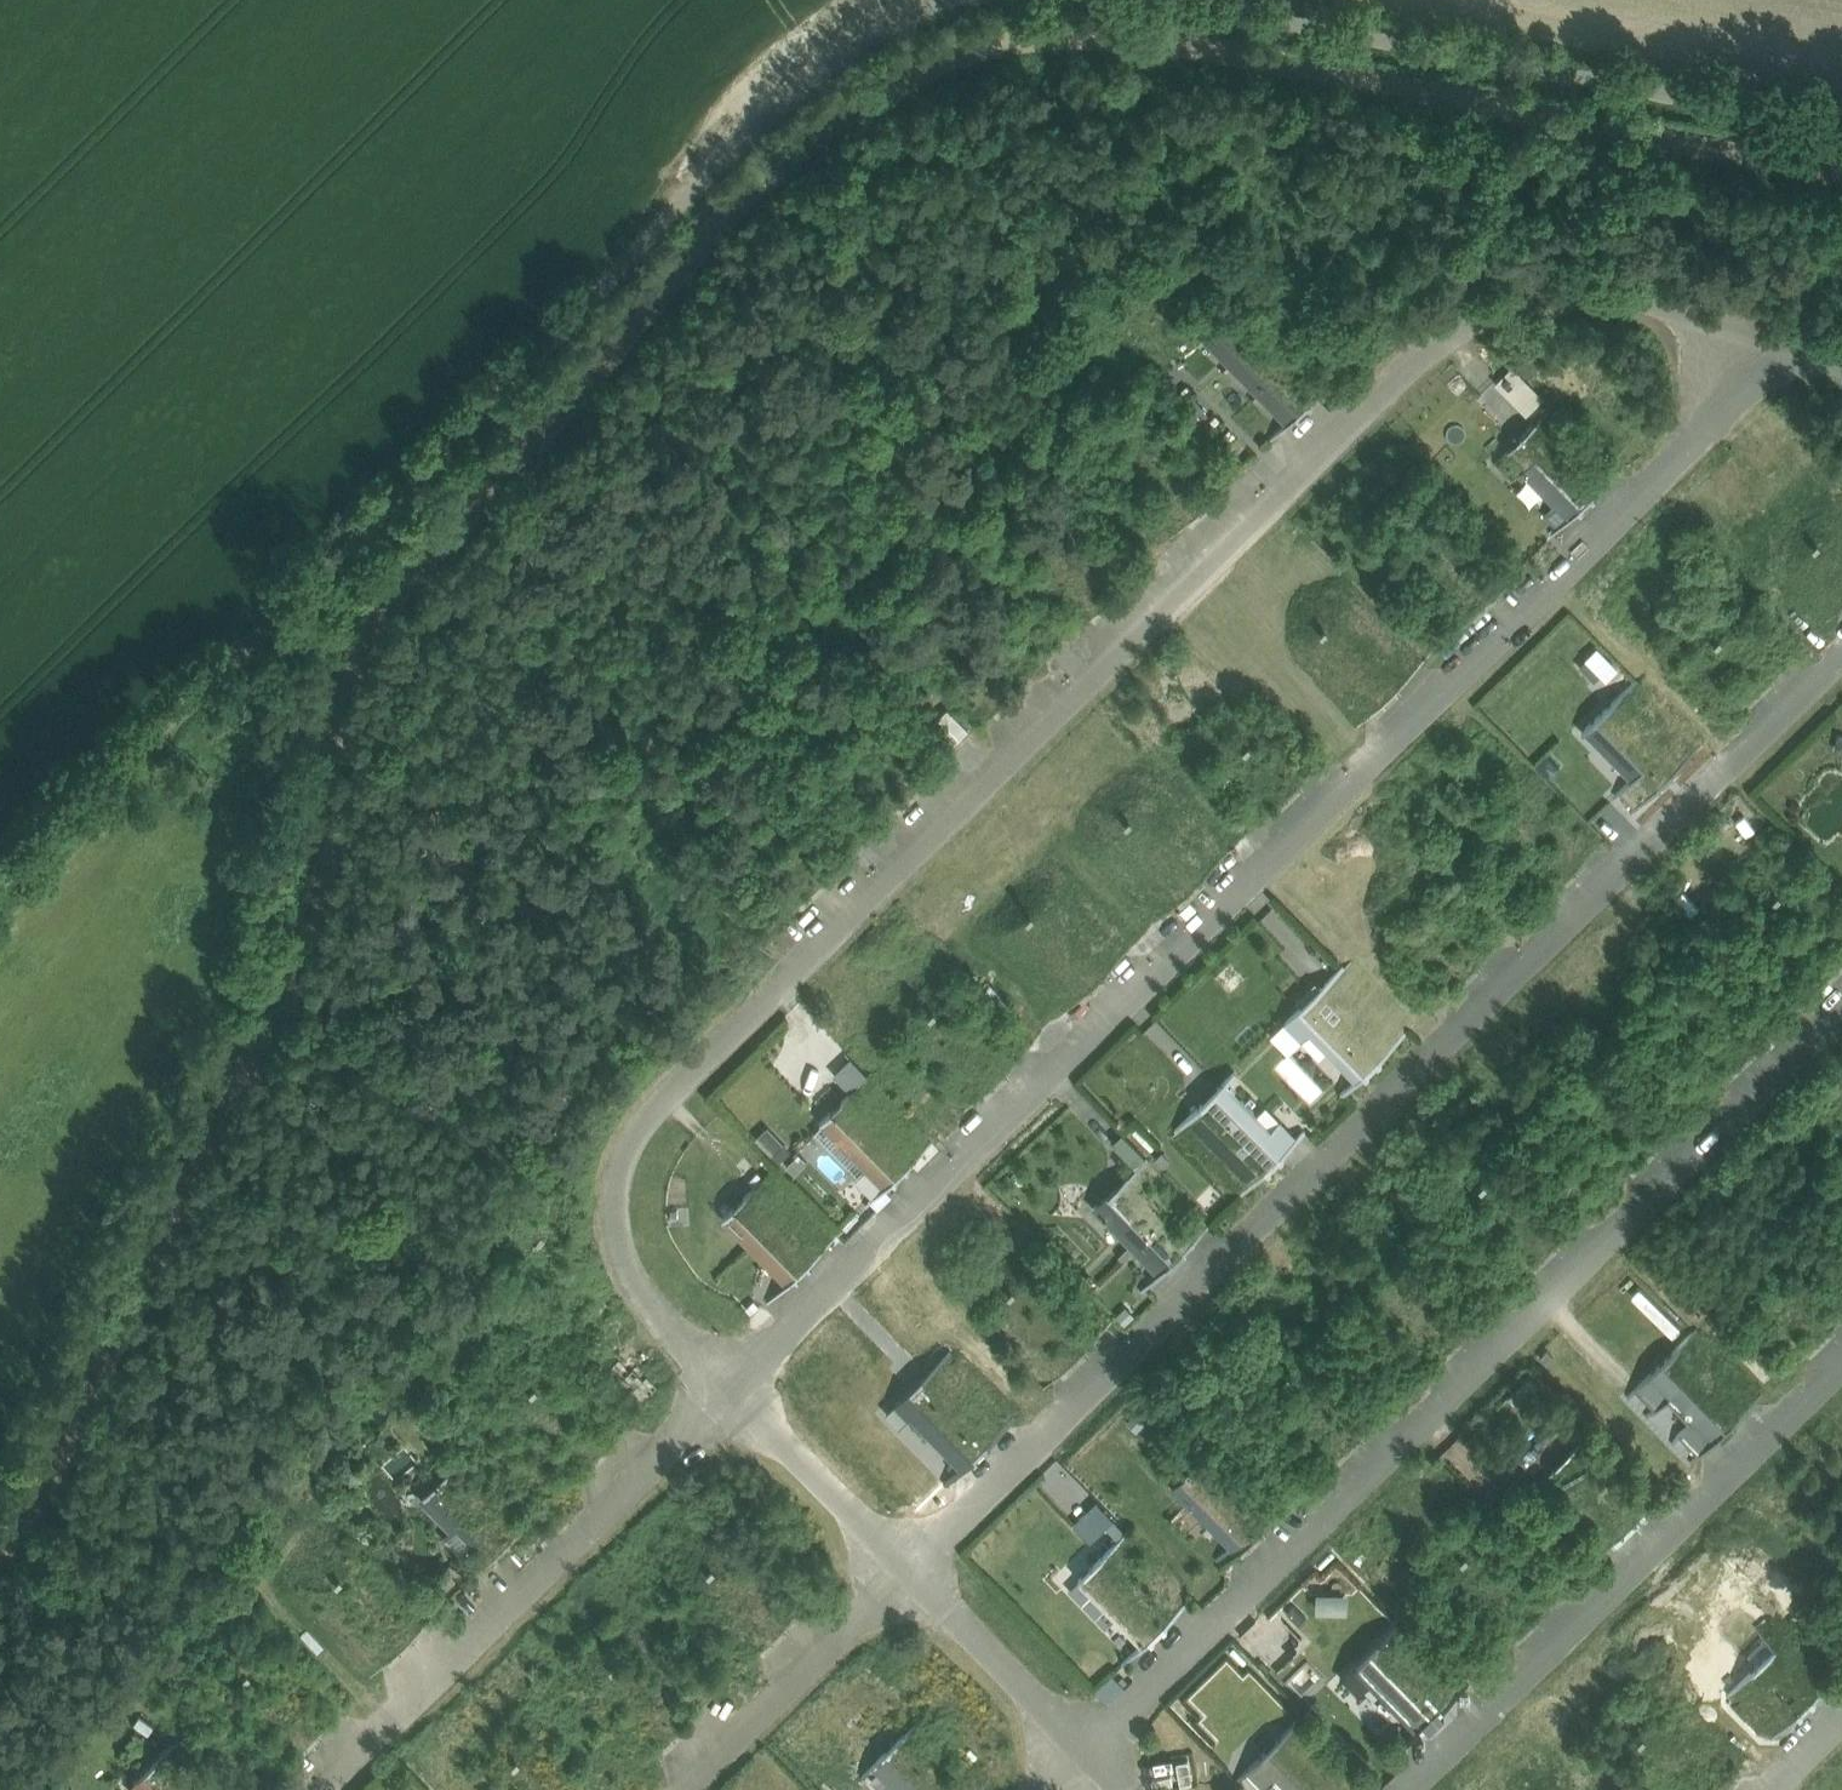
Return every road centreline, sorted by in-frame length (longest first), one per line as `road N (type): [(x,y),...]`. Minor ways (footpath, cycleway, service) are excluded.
road 1 (unclassified): [(1841,652),(902,1575)]
road 2 (unclassified): [(965,0),(820,59),(0,874)]
road 3 (unclassified): [(844,918),(1448,336),(1537,297),(1622,302),(1791,347)]
road 4 (unclassified): [(1791,347),(962,1165)]
road 5 (unclassified): [(1841,1011),(1089,1752)]
road 6 (unclassified): [(1841,133),(1150,0)]
road 7 (unclassified): [(1841,1365),(1414,1789)]
road 8 (unclassified): [(844,918),(630,1134),(618,1192),(622,1255),(670,1327),(725,1386)]
road 9 (unclassified): [(725,1386),(311,1789)]
road 10 (unclassified): [(725,1386),(962,1165)]
road 11 (unclassified): [(902,1575),(681,1789)]
road 12 (unclassified): [(725,1386),(902,1575)]
road 13 (unclassified): [(902,1575),(1089,1752)]

